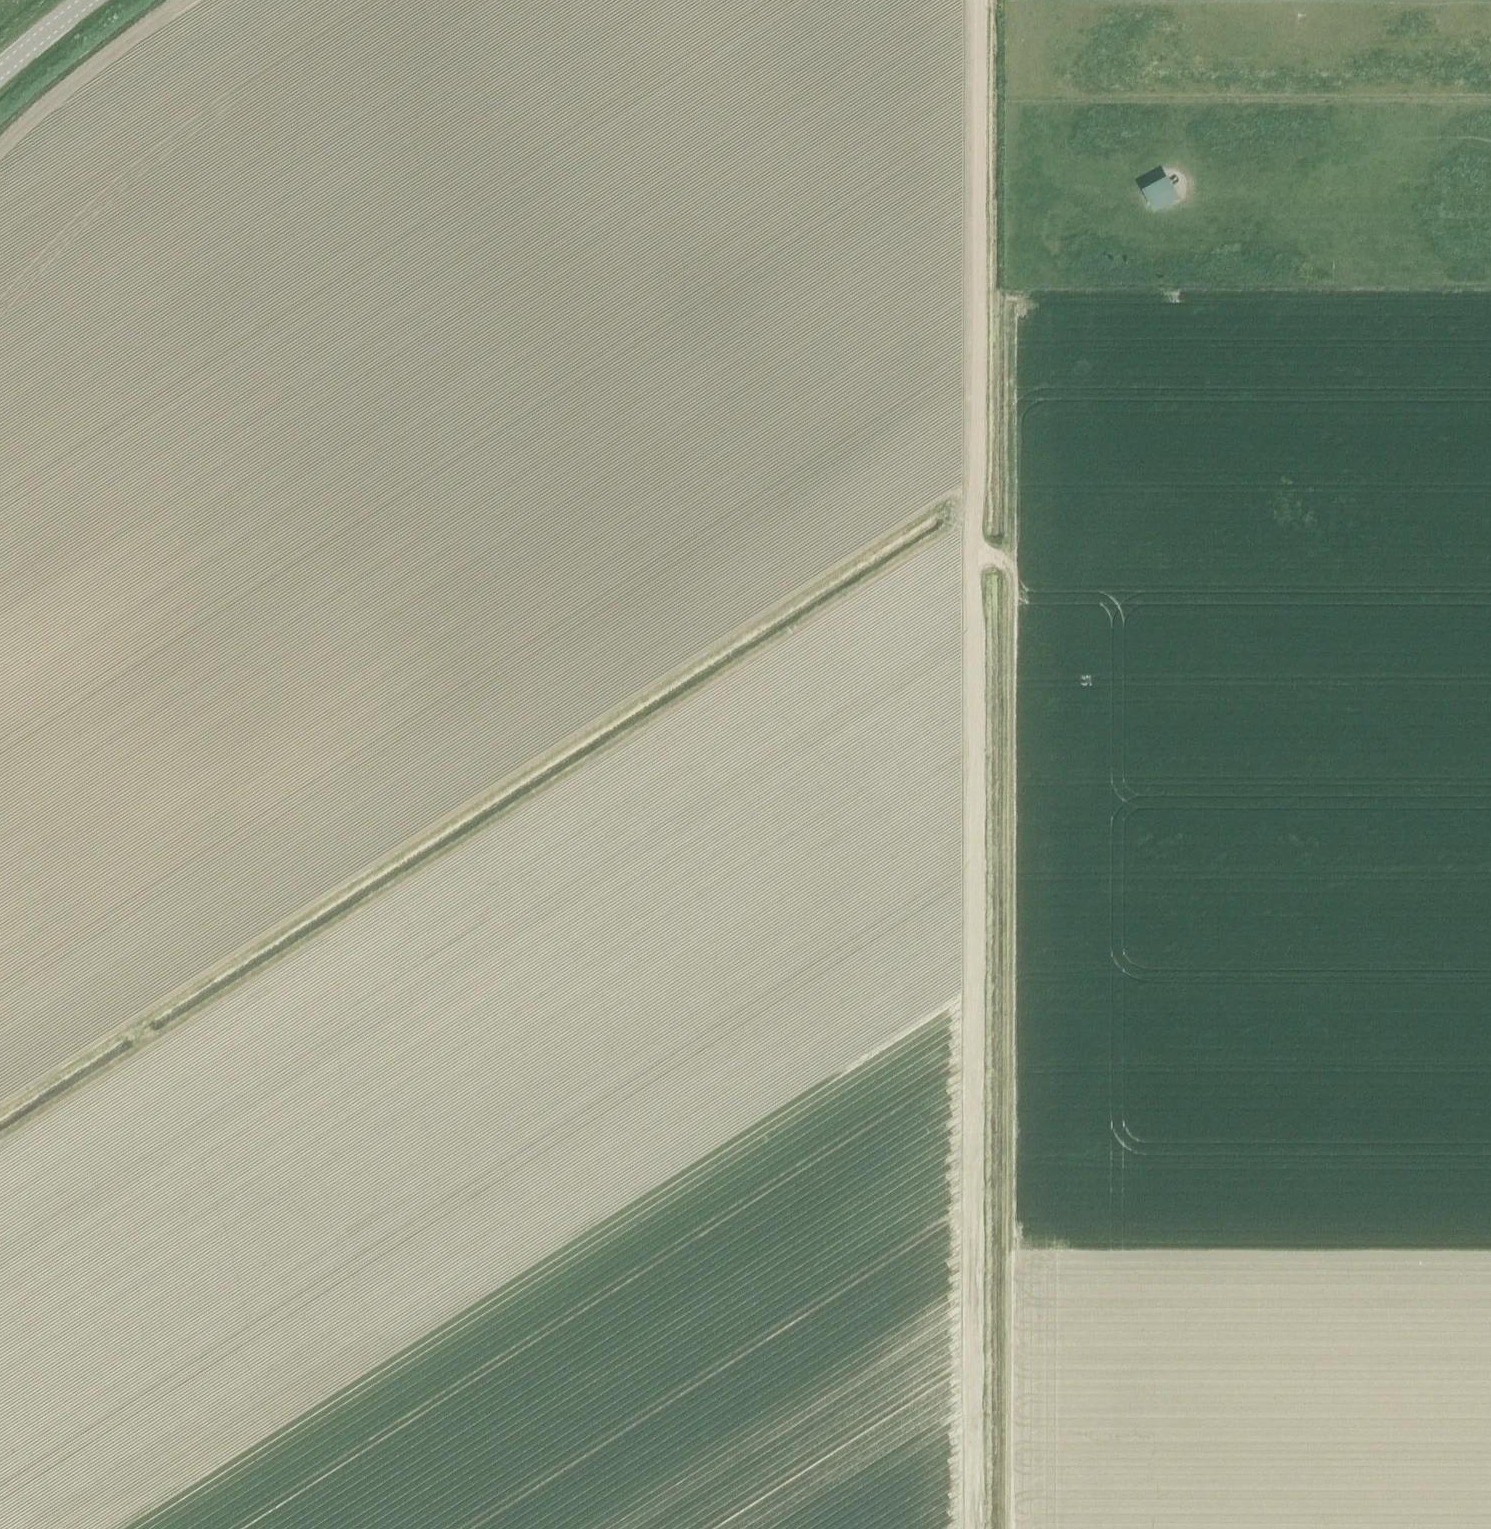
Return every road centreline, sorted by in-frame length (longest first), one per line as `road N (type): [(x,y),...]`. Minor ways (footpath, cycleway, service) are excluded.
road 1 (track): [(973,0),(970,1001)]

